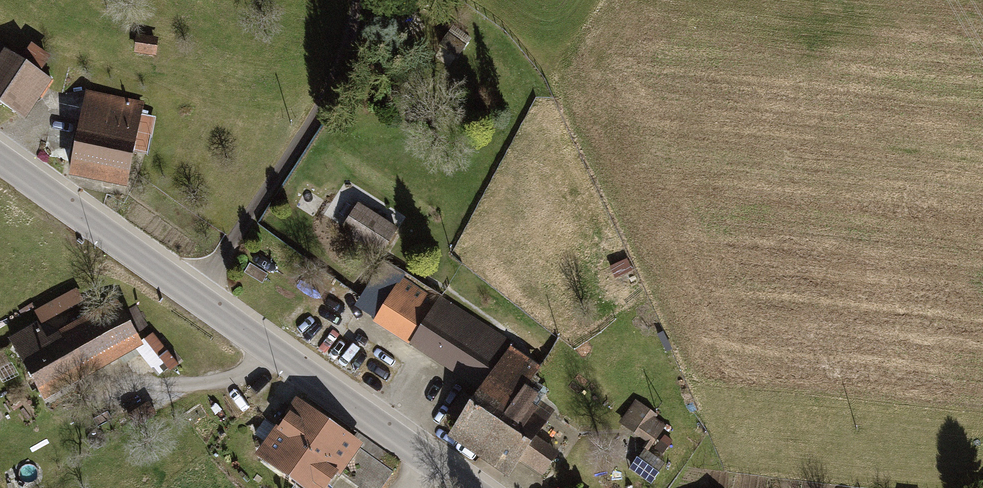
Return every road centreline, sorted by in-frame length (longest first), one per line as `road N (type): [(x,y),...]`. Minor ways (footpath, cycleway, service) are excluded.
road 1 (tertiary): [(0,161),(465,487)]
road 2 (track): [(196,298),(328,99),(358,0)]

